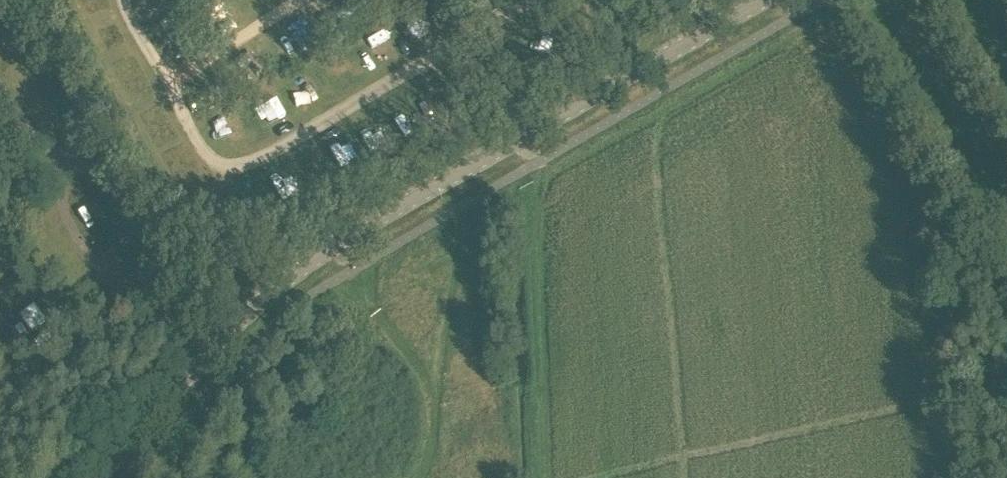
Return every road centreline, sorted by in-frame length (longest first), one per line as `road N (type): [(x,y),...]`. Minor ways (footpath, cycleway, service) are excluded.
road 1 (unclassified): [(771,0),(283,279),(100,477)]

